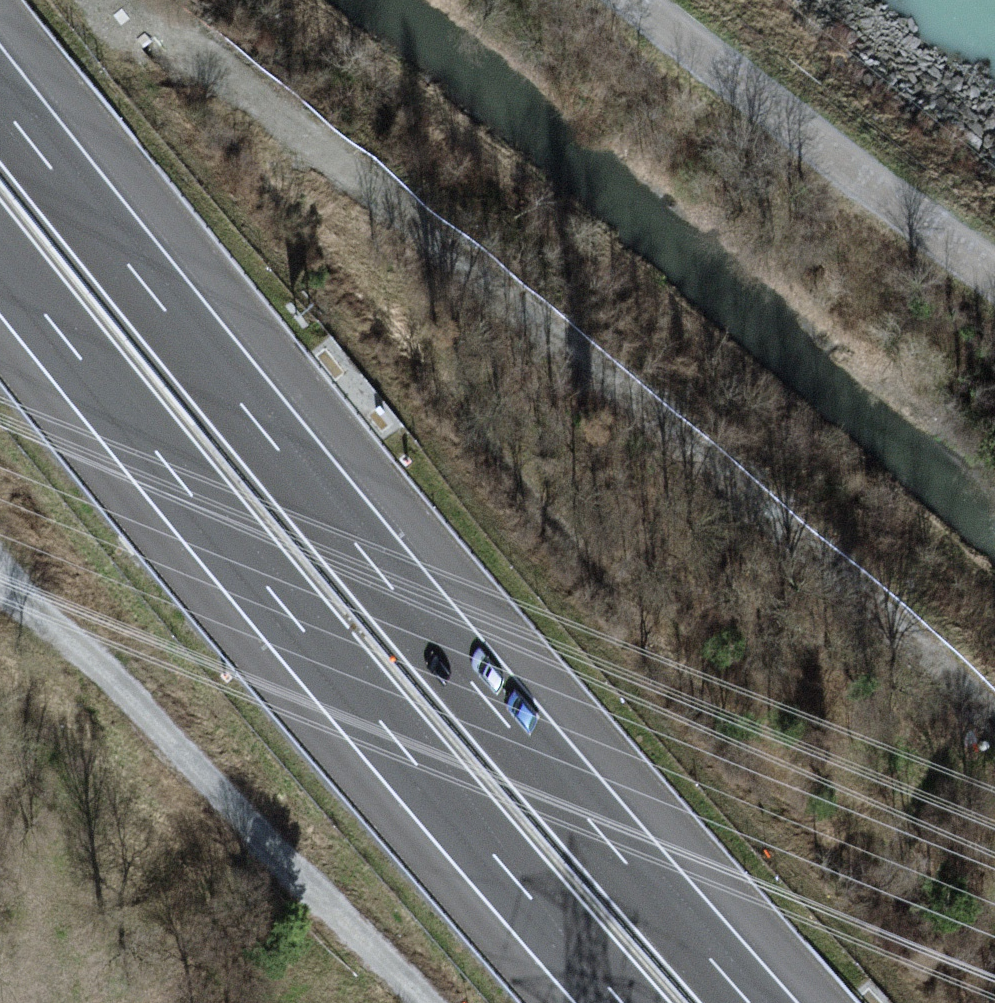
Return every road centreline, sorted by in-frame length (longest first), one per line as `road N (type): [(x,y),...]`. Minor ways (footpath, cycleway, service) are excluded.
road 1 (motorway): [(751,1002),(506,722),(0,100)]
road 2 (track): [(140,11),(783,527),(994,743)]
road 3 (motorway): [(0,257),(315,647),(622,1002)]
road 4 (track): [(994,283),(633,0)]

